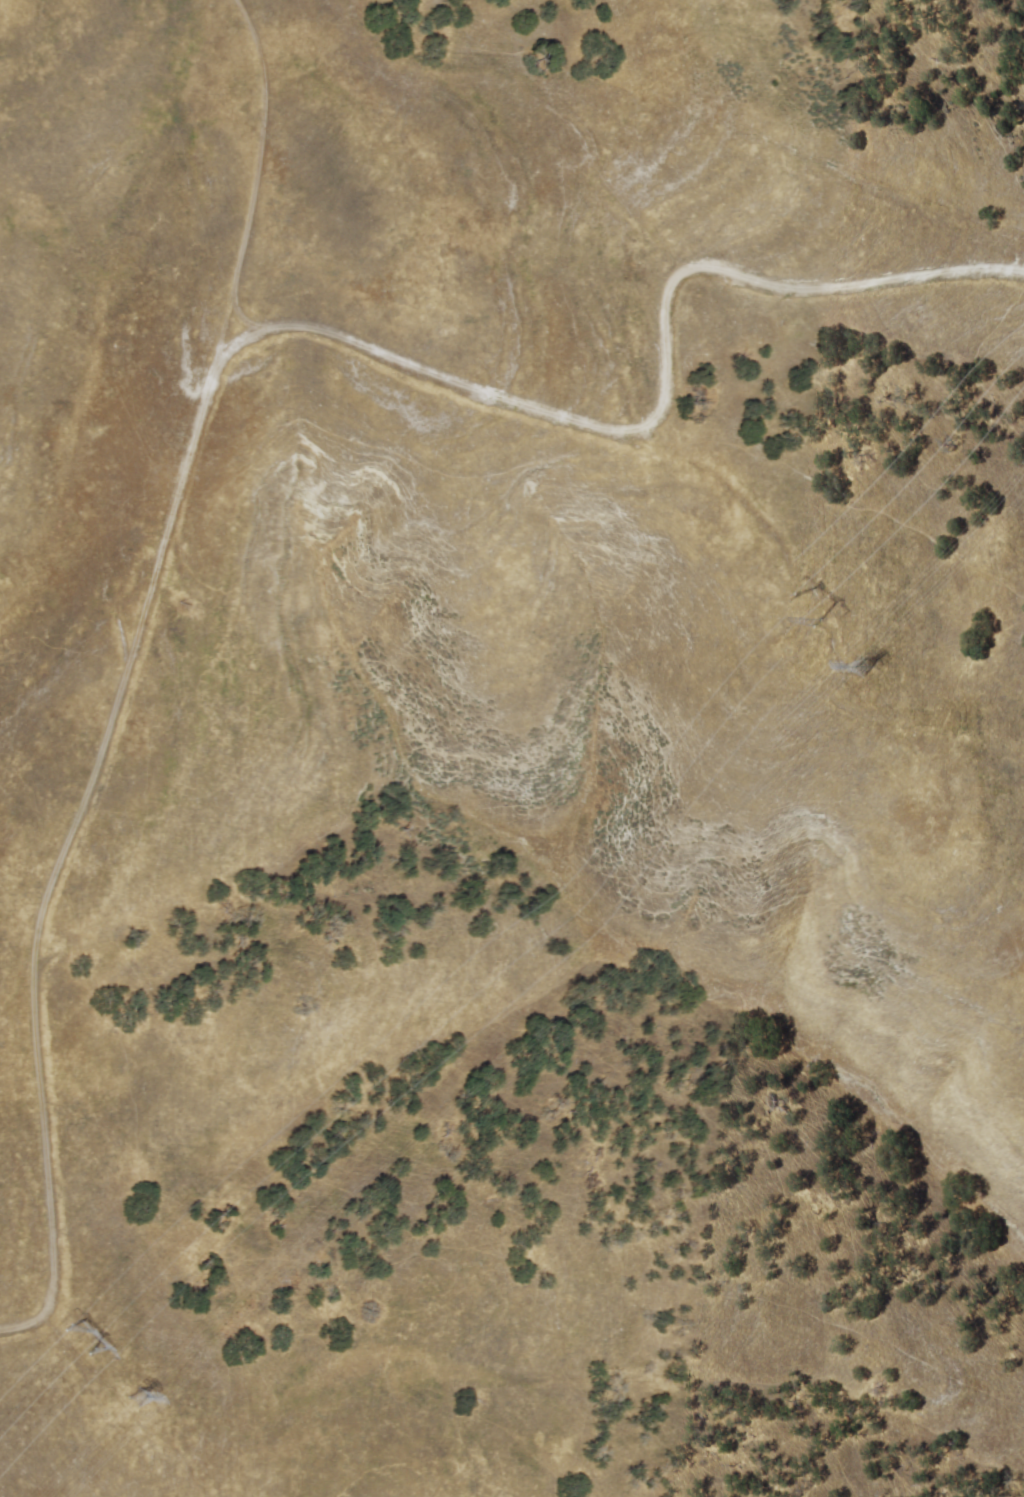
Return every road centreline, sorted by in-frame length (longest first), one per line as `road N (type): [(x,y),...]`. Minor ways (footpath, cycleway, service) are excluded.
road 1 (track): [(1023,271),(800,288),(713,267),(683,271),(666,319),(664,397),(650,423),(631,434),(487,394),(315,329),(273,328),(232,349),(213,374),(113,727),(38,941),(50,1286),(37,1322),(0,1332)]

